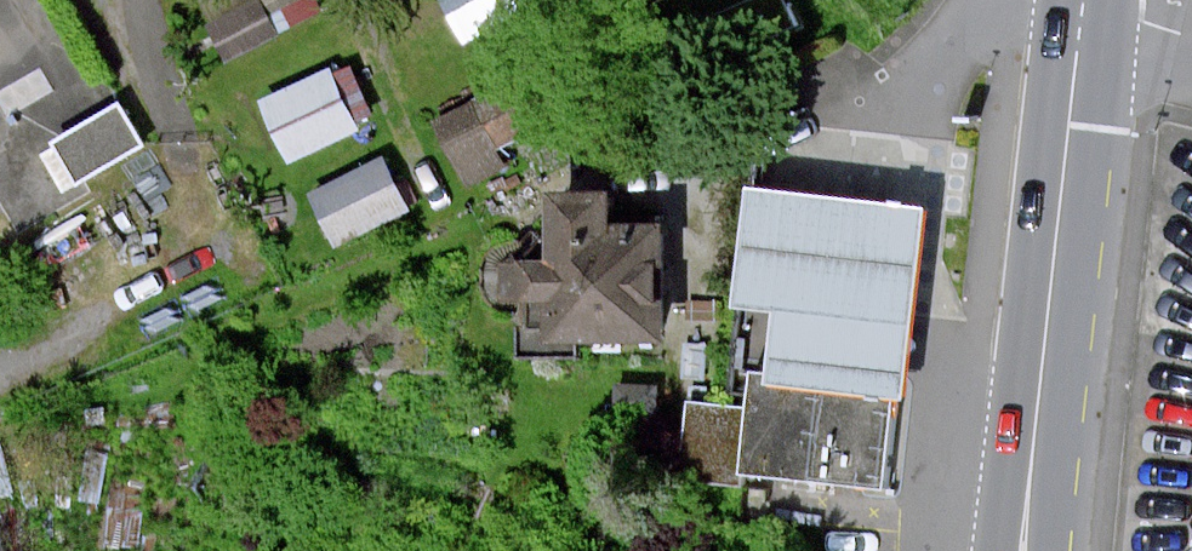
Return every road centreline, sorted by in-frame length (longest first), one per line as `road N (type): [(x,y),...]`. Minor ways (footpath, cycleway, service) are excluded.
road 1 (primary): [(1080,0),(1029,466)]

